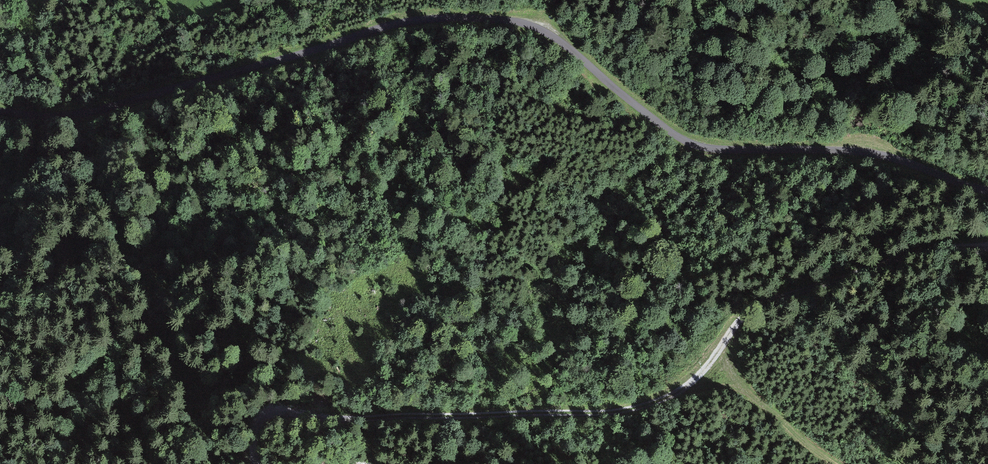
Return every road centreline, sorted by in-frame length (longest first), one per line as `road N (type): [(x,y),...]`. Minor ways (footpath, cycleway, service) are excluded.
road 1 (unclassified): [(0,111),(75,115),(412,19),(510,20),(555,35),(685,140),(715,149),(877,153),(987,190)]
road 2 (track): [(987,246),(927,250),(766,303),(741,321),(701,376),(645,406),(346,419),(279,412),(256,426),(256,463)]

